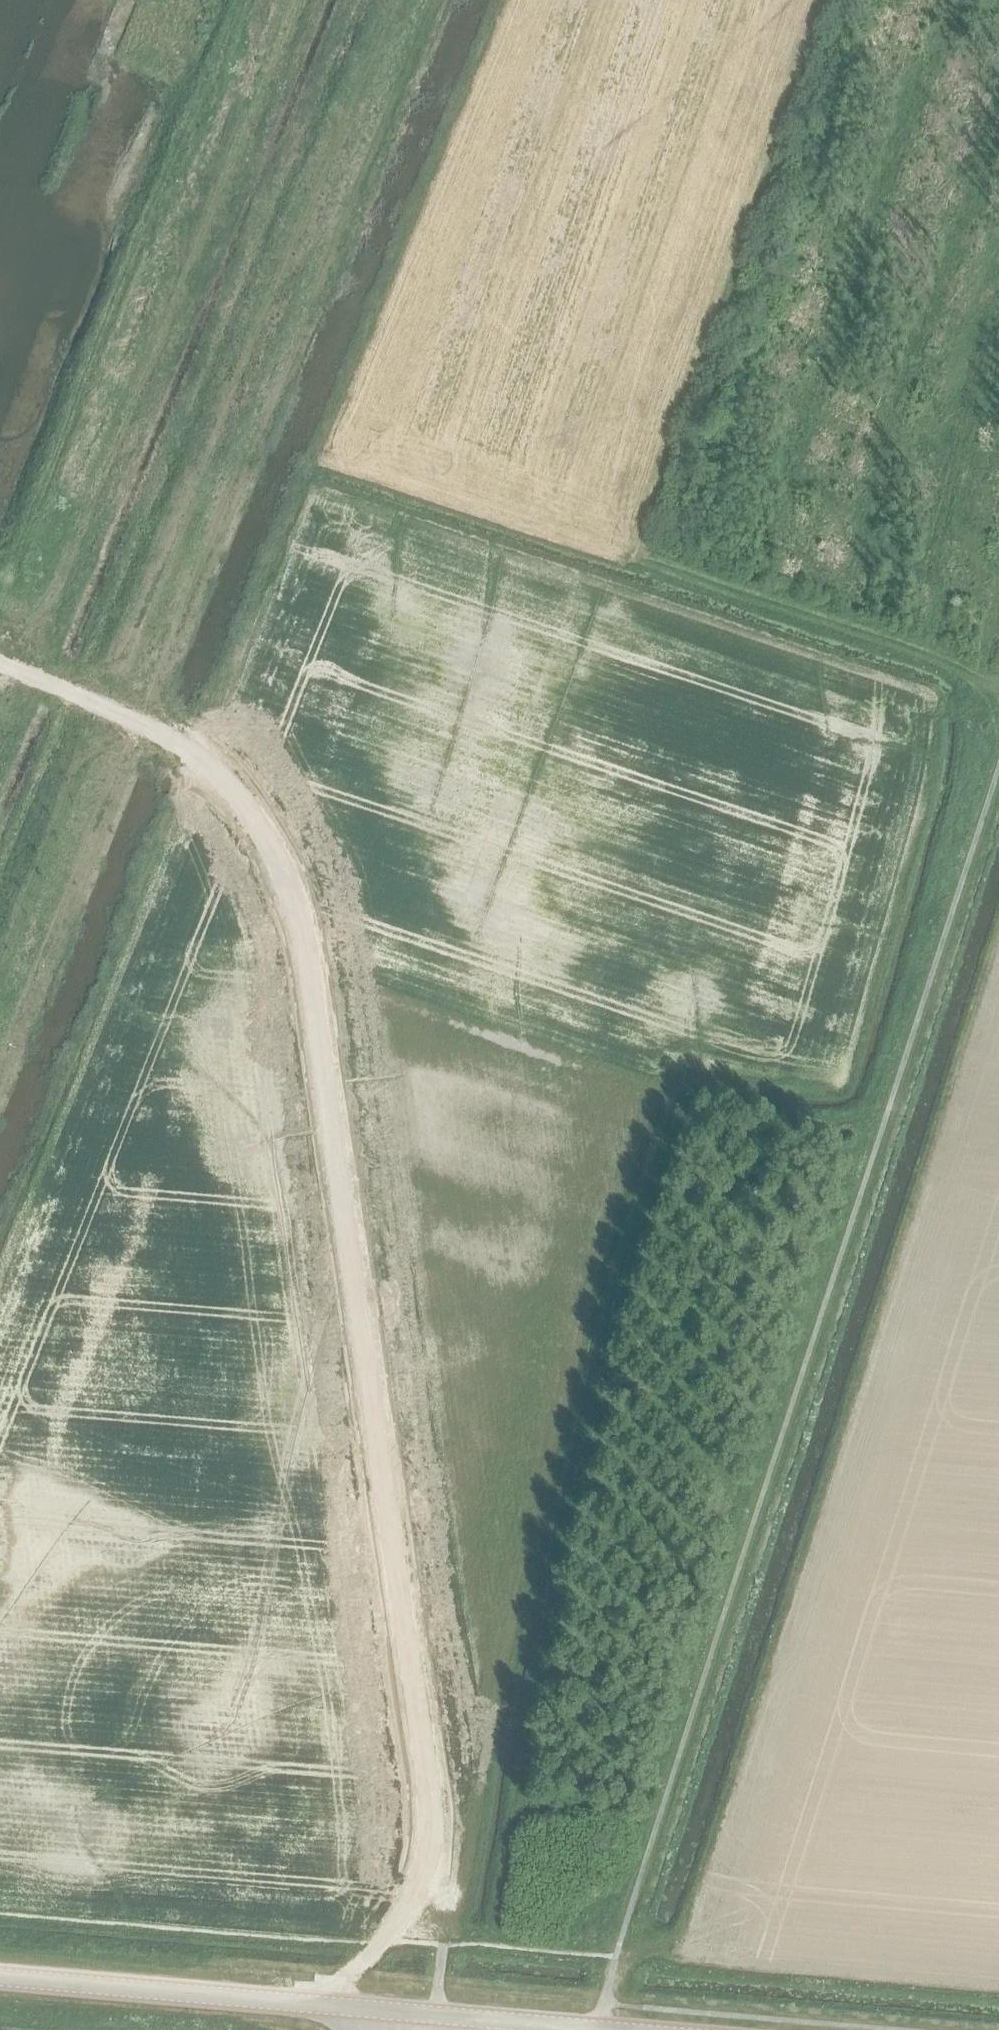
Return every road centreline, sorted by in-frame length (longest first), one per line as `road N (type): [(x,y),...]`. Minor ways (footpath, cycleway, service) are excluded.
road 1 (secondary): [(604,2029),(0,1972)]

